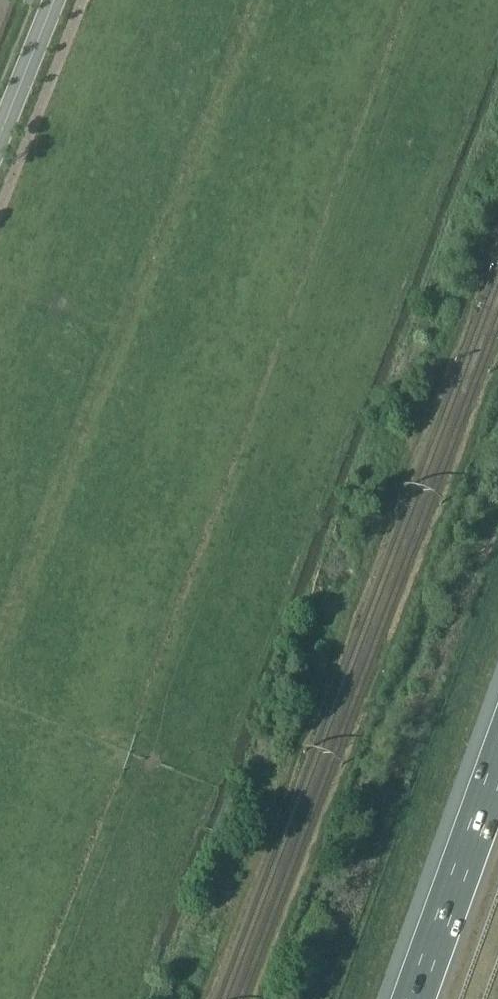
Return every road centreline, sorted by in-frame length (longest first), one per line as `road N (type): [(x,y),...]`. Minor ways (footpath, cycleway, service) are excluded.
road 1 (motorway): [(497,766),(414,998)]
road 2 (secondary): [(0,135),(54,0)]

